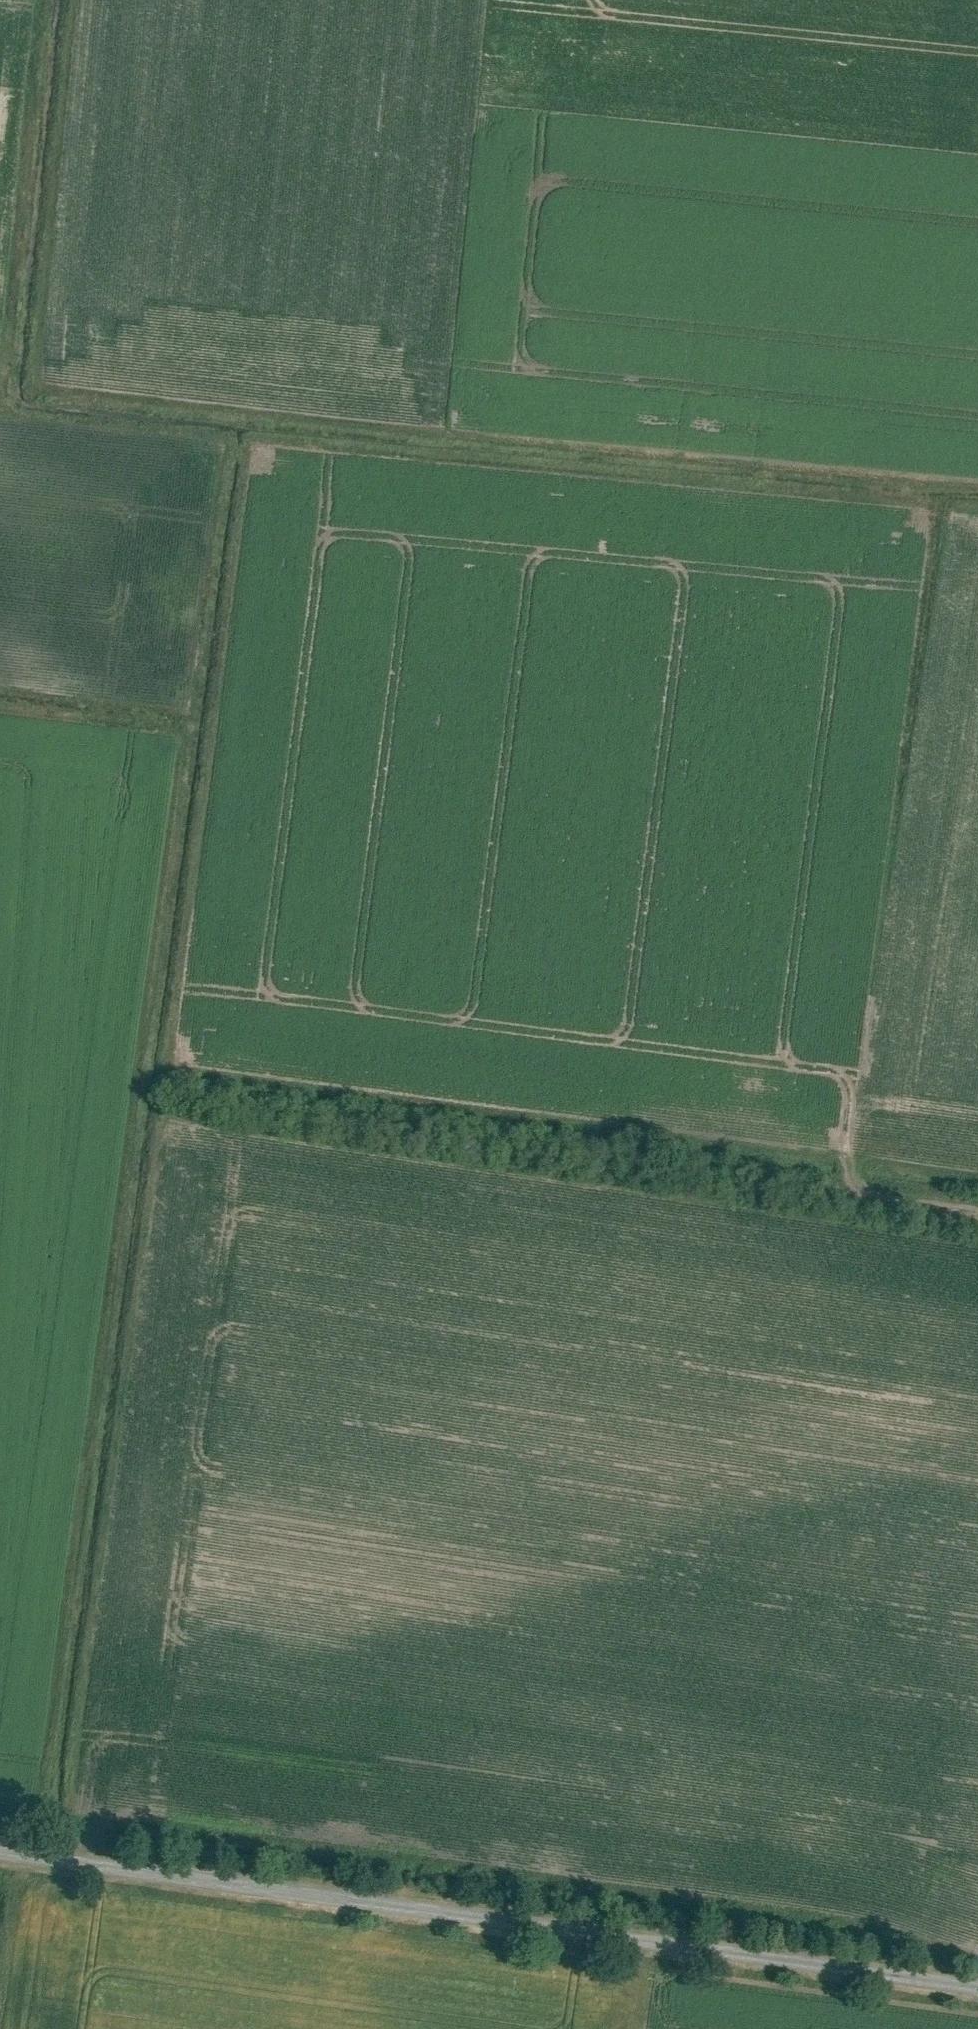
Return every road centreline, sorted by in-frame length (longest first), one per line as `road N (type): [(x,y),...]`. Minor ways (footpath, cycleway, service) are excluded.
road 1 (unclassified): [(977,1983),(0,1850)]

